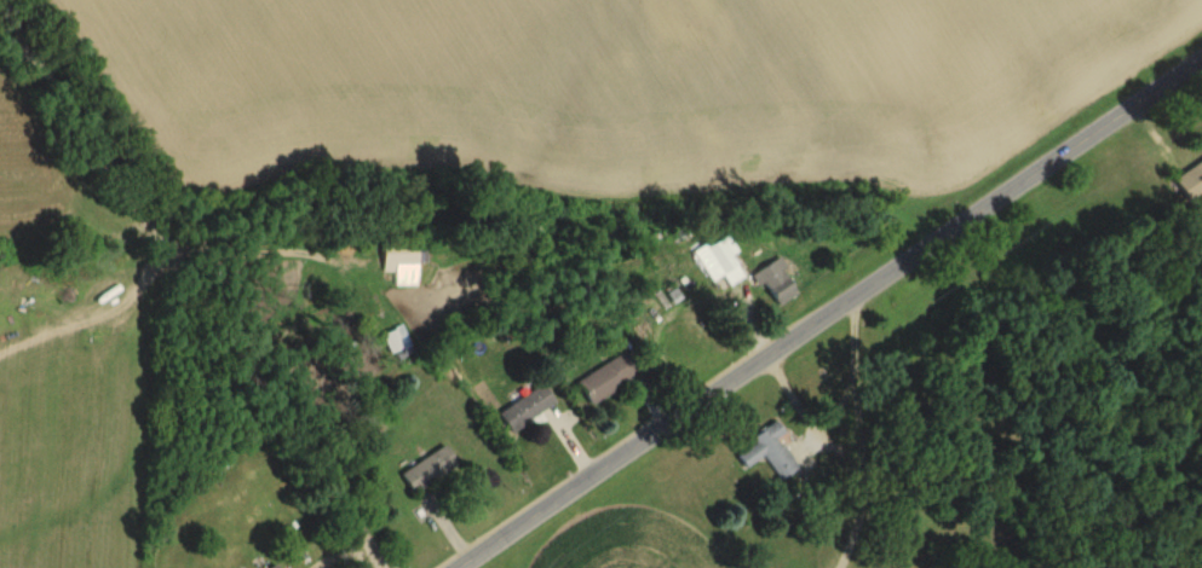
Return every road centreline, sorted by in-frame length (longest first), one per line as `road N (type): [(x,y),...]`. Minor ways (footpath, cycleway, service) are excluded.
road 1 (tertiary): [(1201,58),(457,567)]
road 2 (residential): [(386,567),(0,19)]

